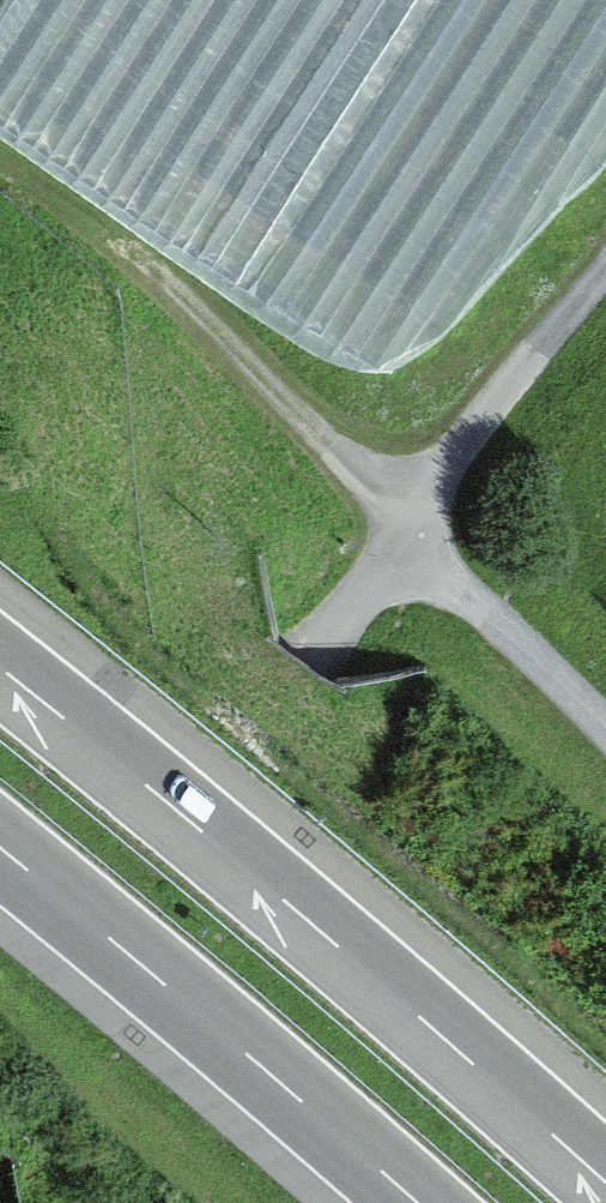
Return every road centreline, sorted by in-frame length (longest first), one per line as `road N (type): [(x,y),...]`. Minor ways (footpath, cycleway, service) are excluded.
road 1 (unclassified): [(605,292),(489,415),(263,687),(0,1107)]
road 2 (motorway): [(605,1182),(325,935),(0,667)]
road 3 (motorway): [(0,851),(414,1202)]
road 4 (track): [(605,718),(461,580),(413,507)]
road 5 (track): [(207,314),(413,507)]

